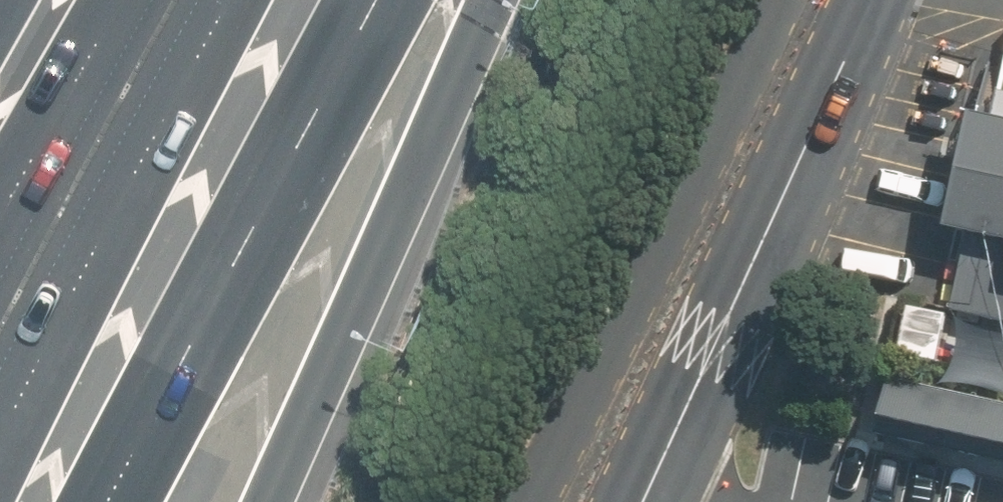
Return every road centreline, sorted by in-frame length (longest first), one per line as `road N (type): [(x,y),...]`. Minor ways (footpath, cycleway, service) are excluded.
road 1 (motorway): [(375,0),(103,501)]
road 2 (residential): [(764,0),(515,501)]
road 3 (residential): [(873,0),(644,501)]
road 4 (motorway): [(488,0),(264,501)]
road 5 (motorway): [(0,321),(175,0)]

